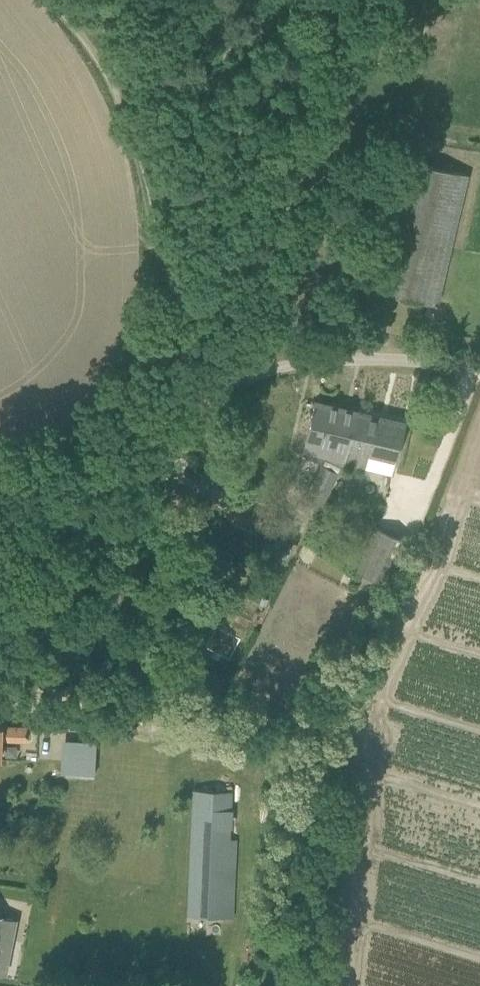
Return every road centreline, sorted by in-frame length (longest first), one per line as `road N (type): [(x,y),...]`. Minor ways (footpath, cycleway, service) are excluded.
road 1 (unclassified): [(0,567),(182,417),(270,375),(402,359),(479,371)]
road 2 (track): [(171,393),(162,367),(172,267),(165,190),(106,58)]
road 3 (track): [(171,393),(0,459)]

